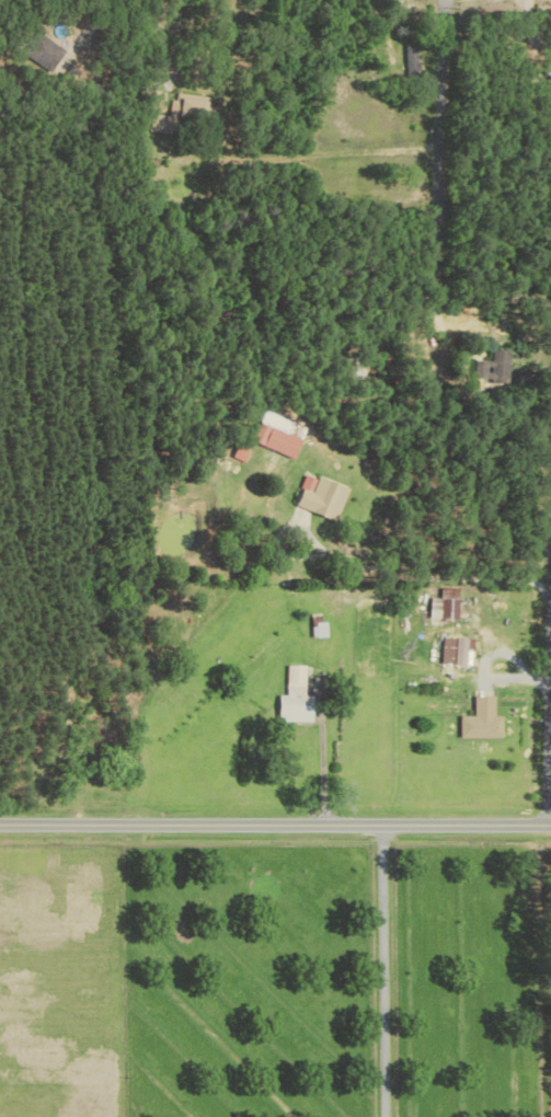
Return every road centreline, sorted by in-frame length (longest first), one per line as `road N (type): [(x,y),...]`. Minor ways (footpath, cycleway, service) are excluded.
road 1 (tertiary): [(550,826),(0,832)]
road 2 (residential): [(441,0),(426,332),(550,343)]
road 3 (residential): [(386,825),(387,1116)]
road 4 (residential): [(550,703),(550,568)]

